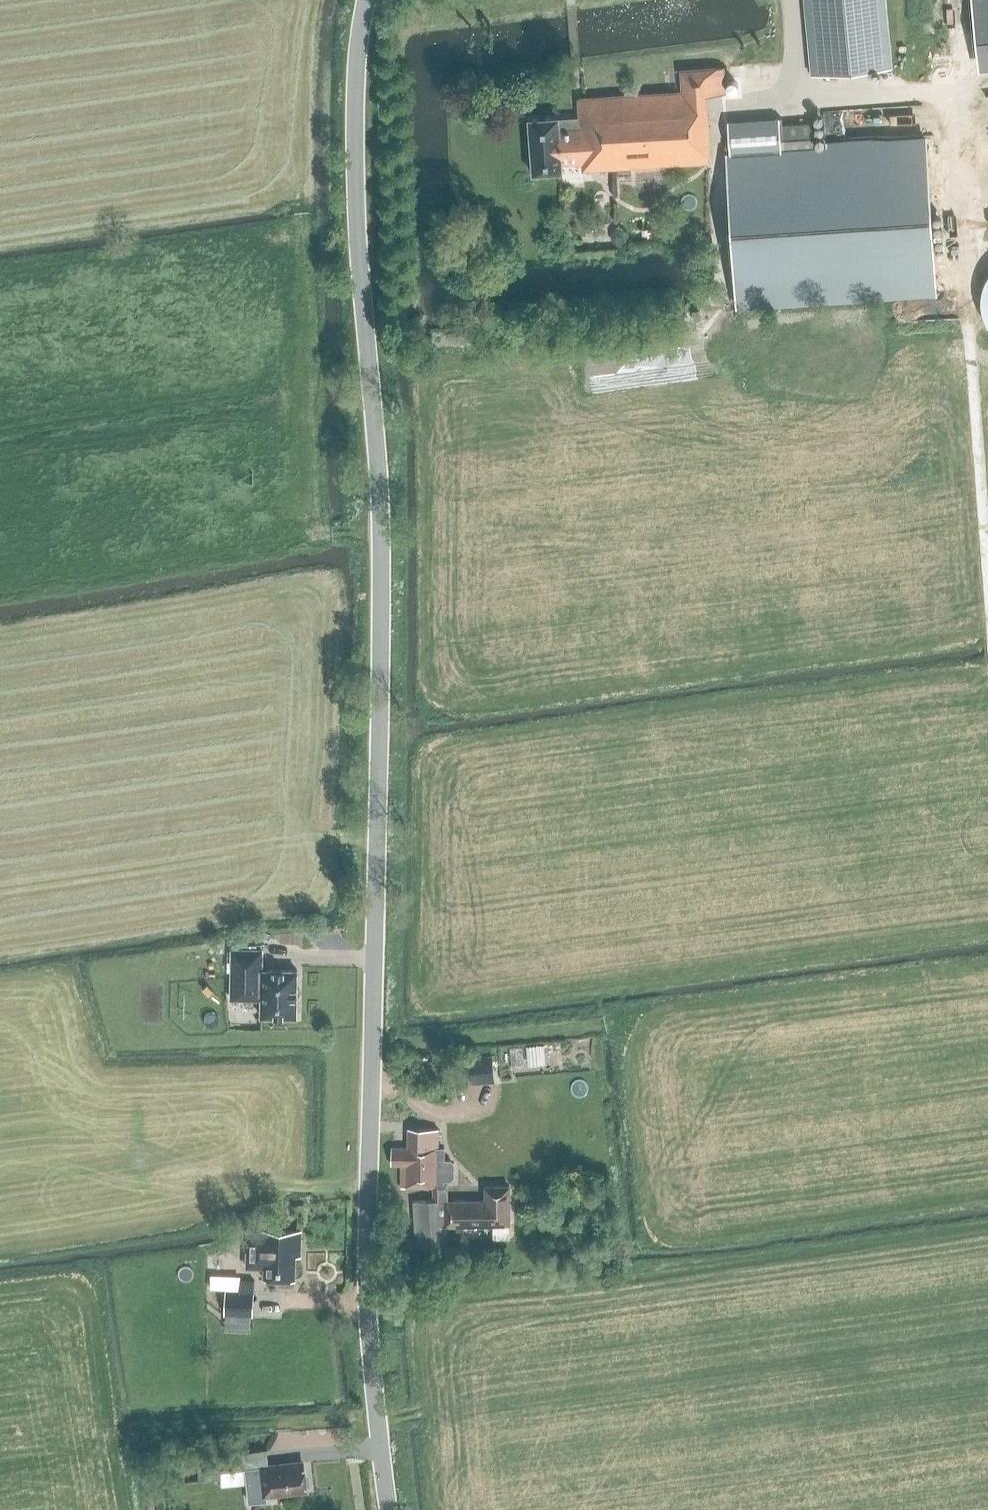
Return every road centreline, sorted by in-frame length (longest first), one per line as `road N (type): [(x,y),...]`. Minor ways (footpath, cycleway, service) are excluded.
road 1 (unclassified): [(388,1509),(367,1388),(381,573),(361,155),(375,0)]

